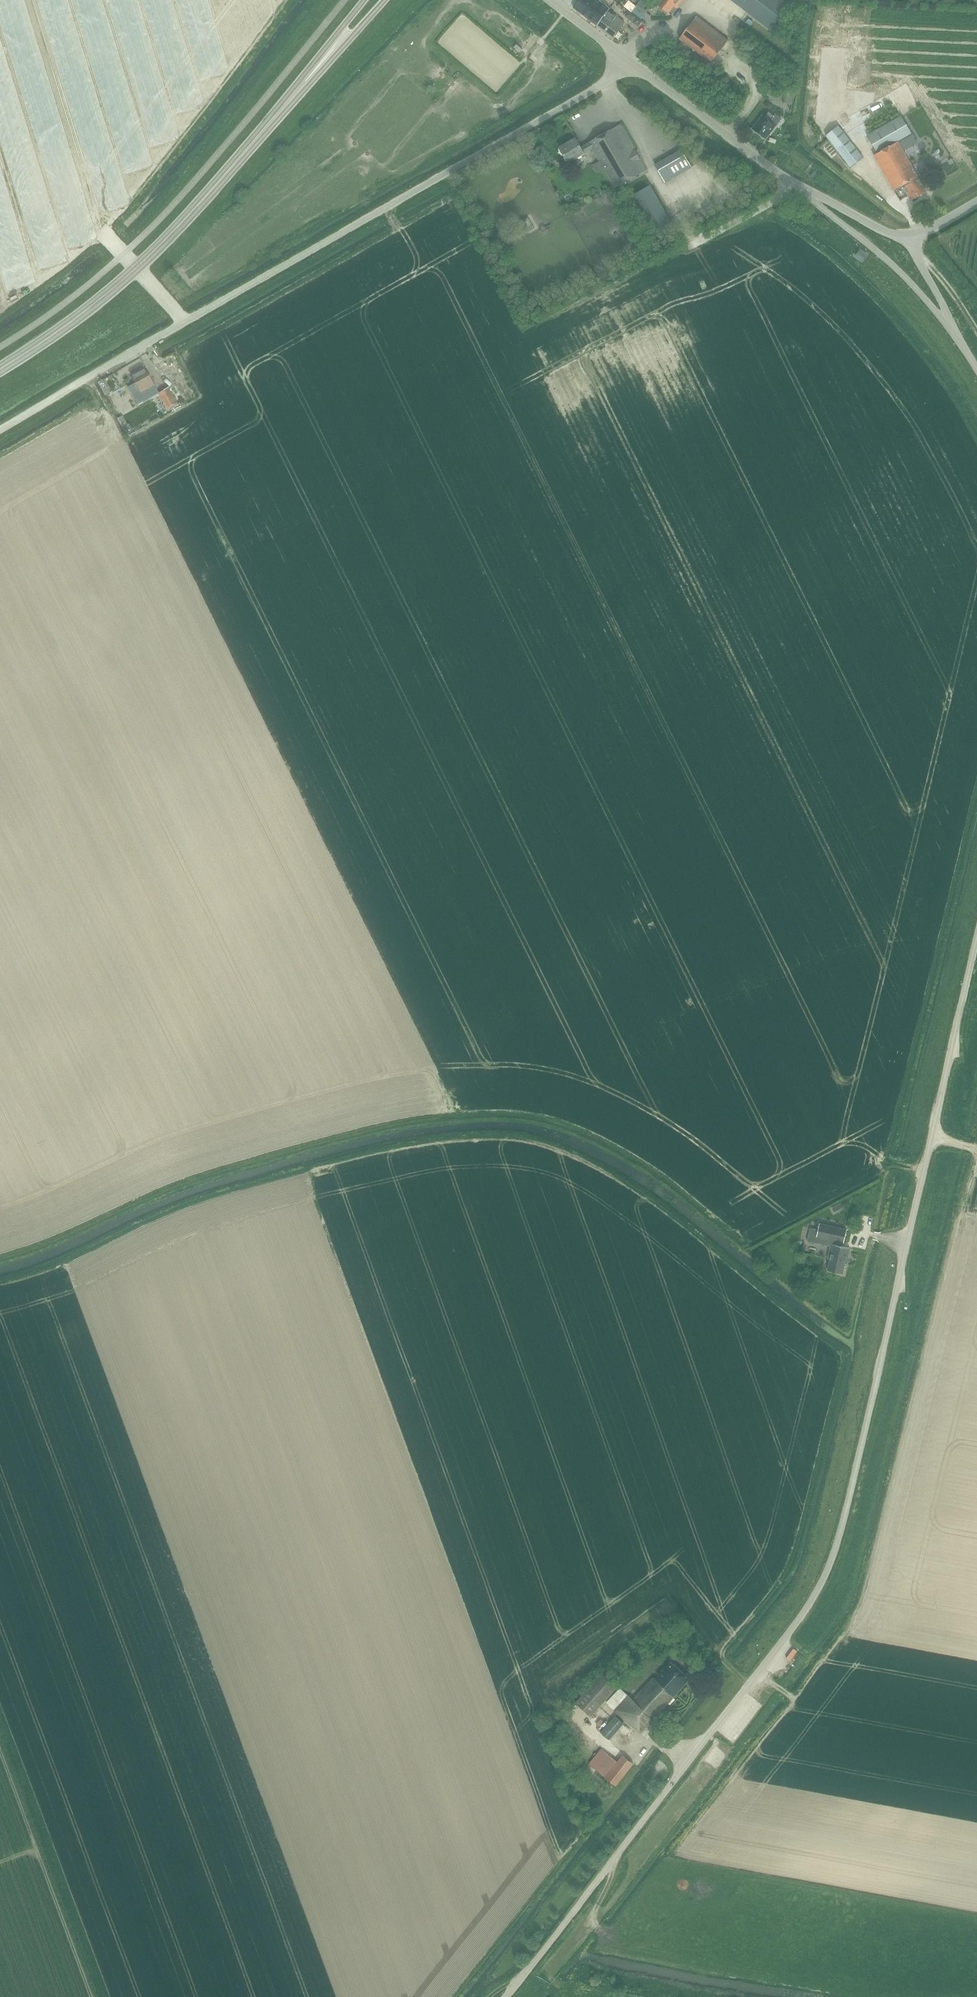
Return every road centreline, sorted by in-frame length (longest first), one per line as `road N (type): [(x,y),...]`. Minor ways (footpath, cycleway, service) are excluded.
road 1 (unclassified): [(506,1996),(803,1614),(831,1560),(976,941)]
road 2 (unclassified): [(0,430),(607,82),(626,57)]
road 3 (secondary): [(0,368),(137,269),(323,61)]
road 4 (unclassified): [(803,191),(626,57)]
road 5 (unclassified): [(950,328),(910,282),(803,191)]

